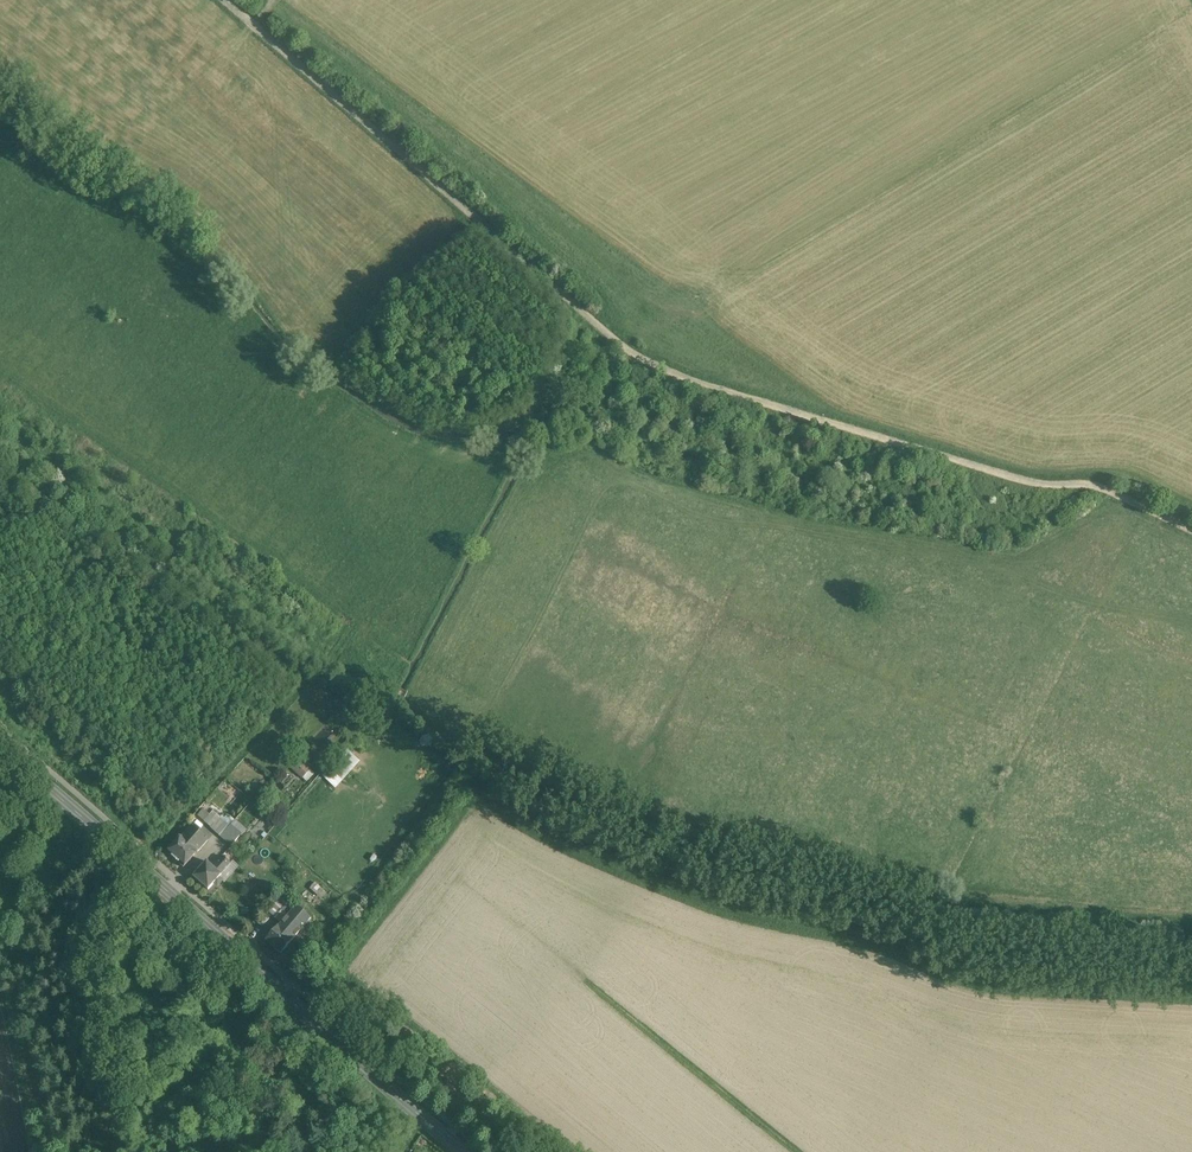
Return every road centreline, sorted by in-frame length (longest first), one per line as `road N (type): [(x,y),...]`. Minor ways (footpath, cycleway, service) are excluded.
road 1 (secondary): [(465,1151),(0,745)]

